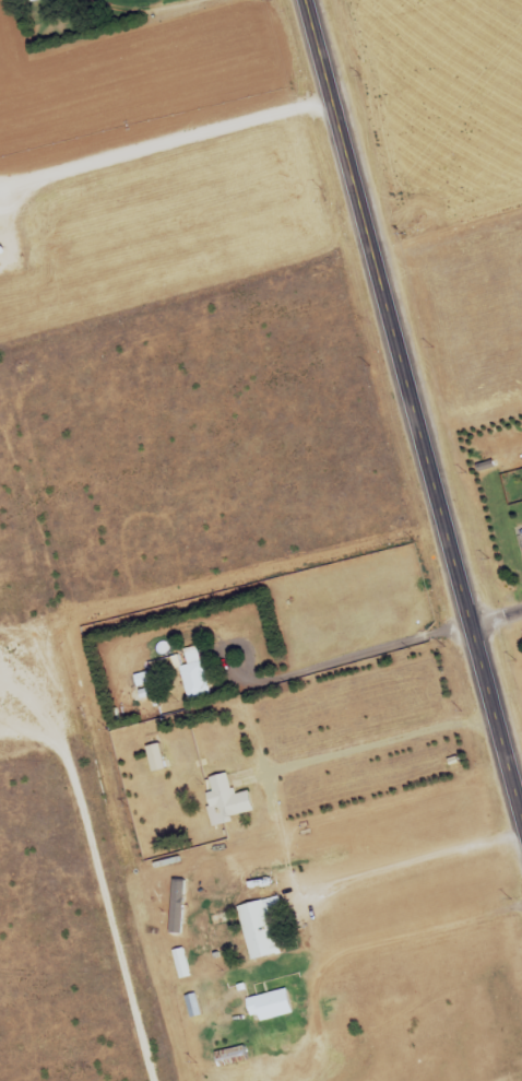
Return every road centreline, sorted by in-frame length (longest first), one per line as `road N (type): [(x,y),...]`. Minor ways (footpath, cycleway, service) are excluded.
road 1 (primary): [(521,796),(308,0)]
road 2 (track): [(156,1080),(60,728)]

